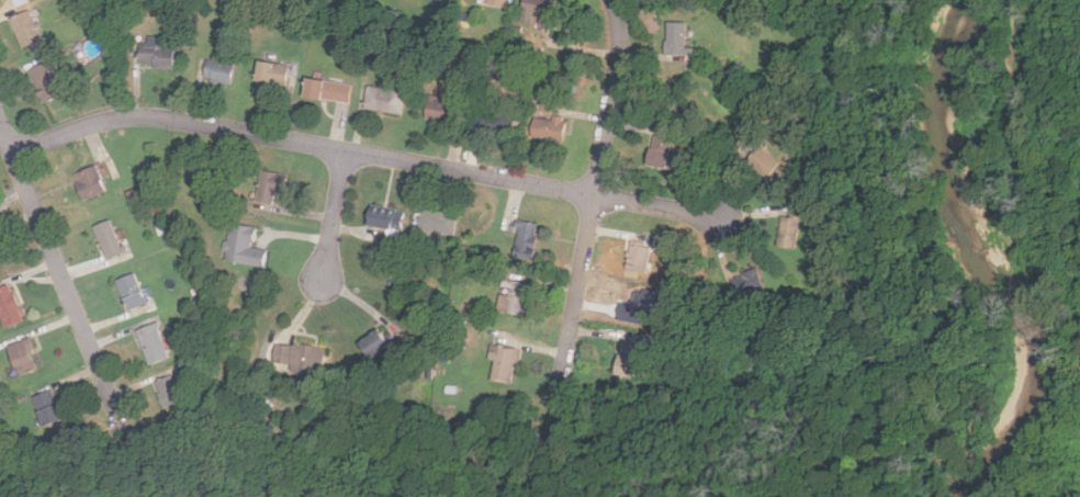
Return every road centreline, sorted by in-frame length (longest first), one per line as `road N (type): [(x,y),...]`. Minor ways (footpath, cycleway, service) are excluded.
road 1 (residential): [(721,217),(144,117),(92,125),(13,158)]
road 2 (residential): [(559,396),(619,53),(612,0)]
road 3 (residential): [(0,126),(126,436)]
road 4 (residential): [(346,151),(323,279)]

